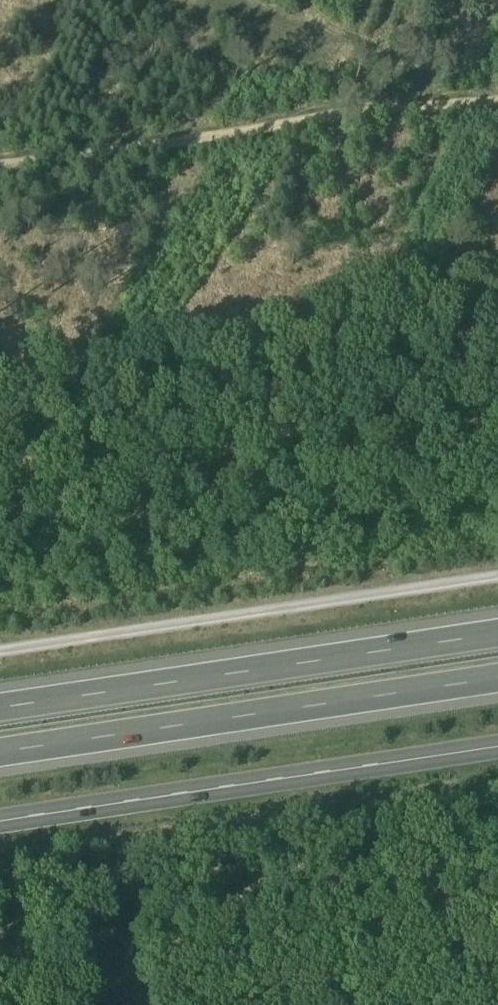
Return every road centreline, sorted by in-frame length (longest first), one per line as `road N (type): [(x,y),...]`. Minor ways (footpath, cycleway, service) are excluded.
road 1 (track): [(497,578),(0,654)]
road 2 (motorway): [(0,754),(497,679)]
road 3 (motorway): [(497,635),(0,710)]
road 4 (tertiary): [(0,821),(497,747)]
road 5 (track): [(497,95),(0,163)]
road 6 (track): [(458,101),(352,67),(250,15)]

